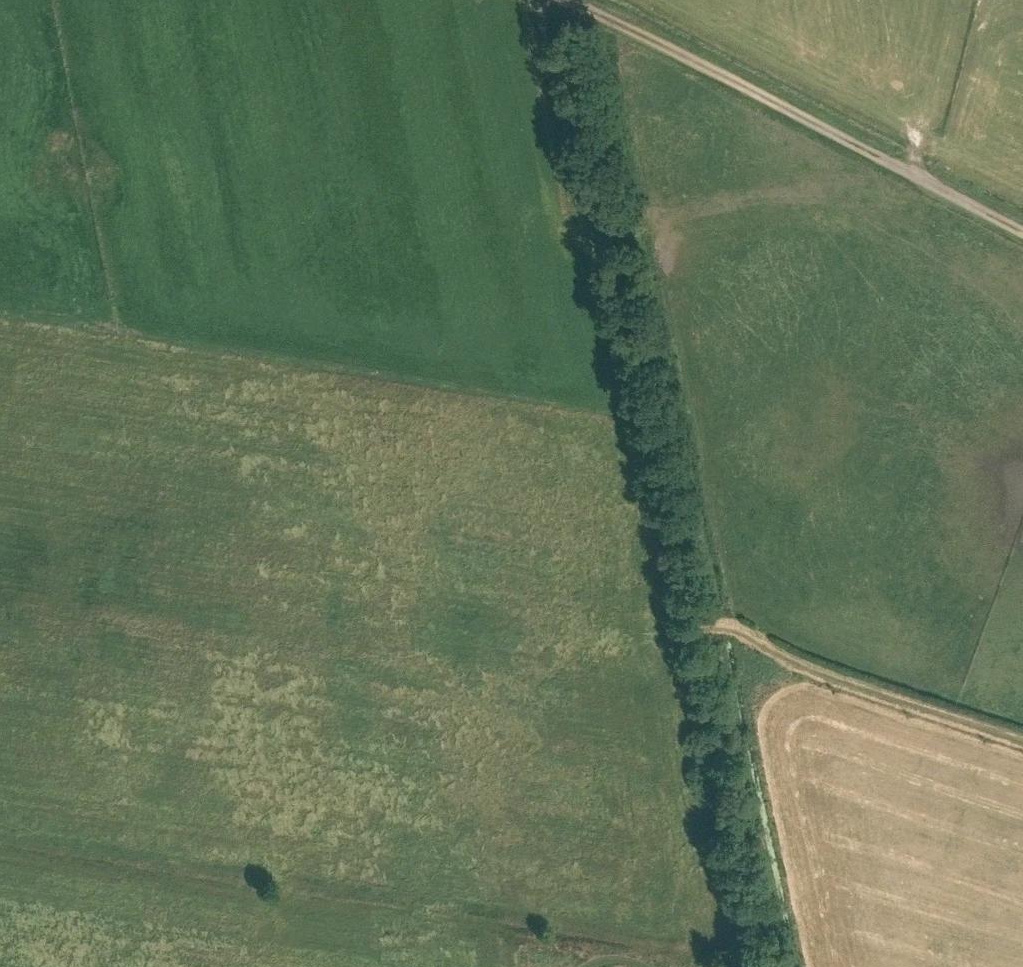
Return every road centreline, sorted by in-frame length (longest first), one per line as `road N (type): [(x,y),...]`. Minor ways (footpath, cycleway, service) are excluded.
road 1 (track): [(1022,239),(905,200),(802,193),(595,222),(577,199),(535,0)]

